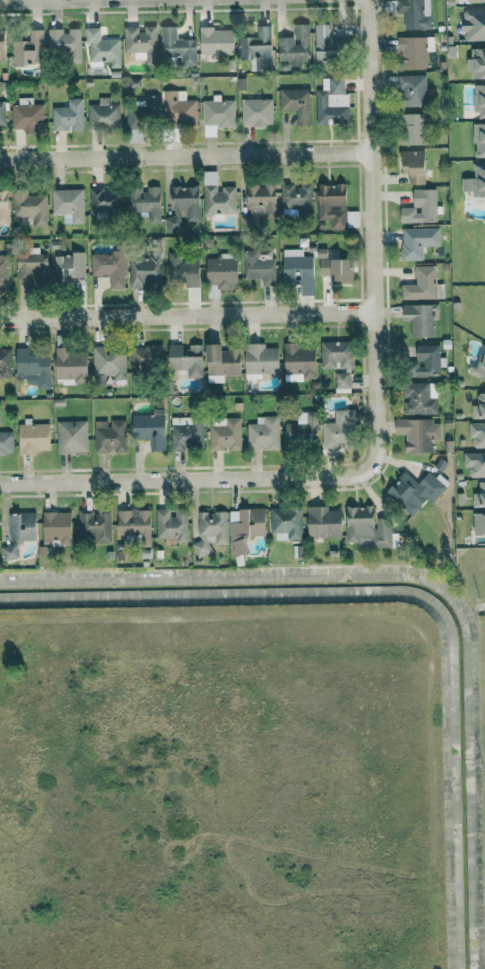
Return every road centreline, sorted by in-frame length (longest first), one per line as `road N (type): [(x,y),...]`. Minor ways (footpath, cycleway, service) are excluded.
road 1 (residential): [(371,467),(376,261),(368,0)]
road 2 (residential): [(0,319),(375,313)]
road 3 (residential): [(371,467),(353,476),(0,480)]
road 4 (residential): [(0,159),(373,153)]

